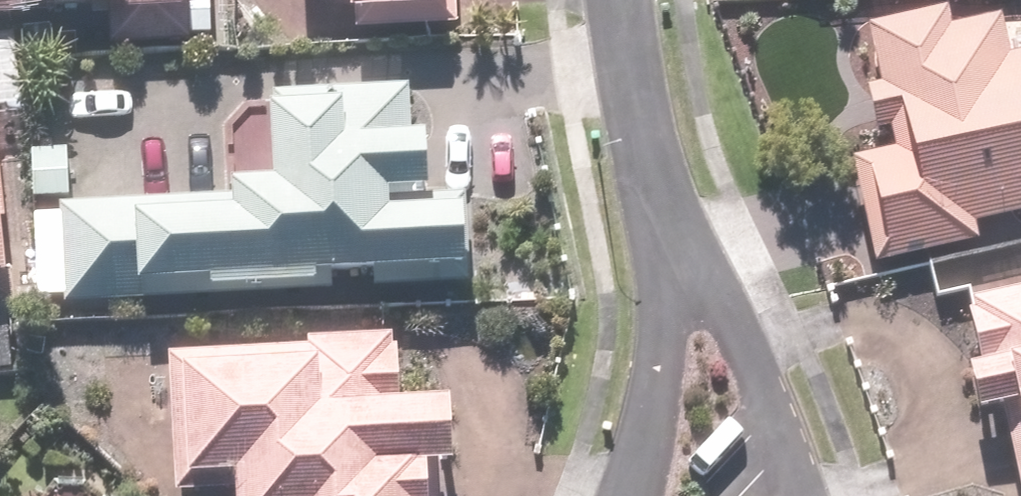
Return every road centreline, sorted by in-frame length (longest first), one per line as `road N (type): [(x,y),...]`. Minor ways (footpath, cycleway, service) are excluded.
road 1 (residential): [(622,0),(645,152),(695,284)]
road 2 (residential): [(695,284),(742,353),(790,495)]
road 3 (residential): [(627,495),(695,284)]

